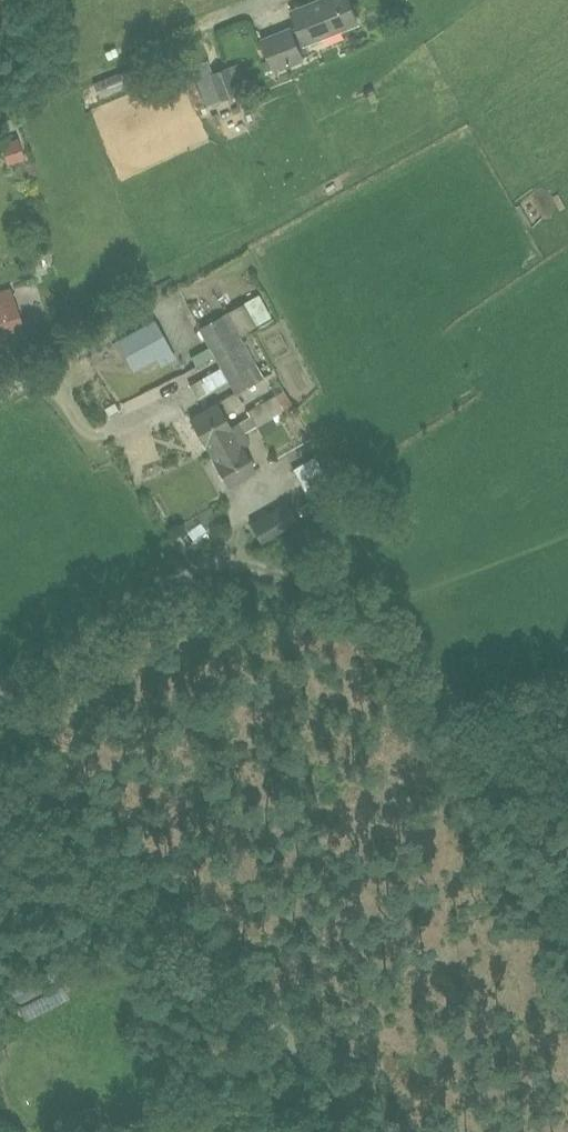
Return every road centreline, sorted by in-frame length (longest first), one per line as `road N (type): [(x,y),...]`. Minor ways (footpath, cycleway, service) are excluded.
road 1 (unclassified): [(0,767),(386,1131)]
road 2 (track): [(0,691),(252,534)]
road 3 (track): [(0,396),(44,380),(95,431),(141,412)]

